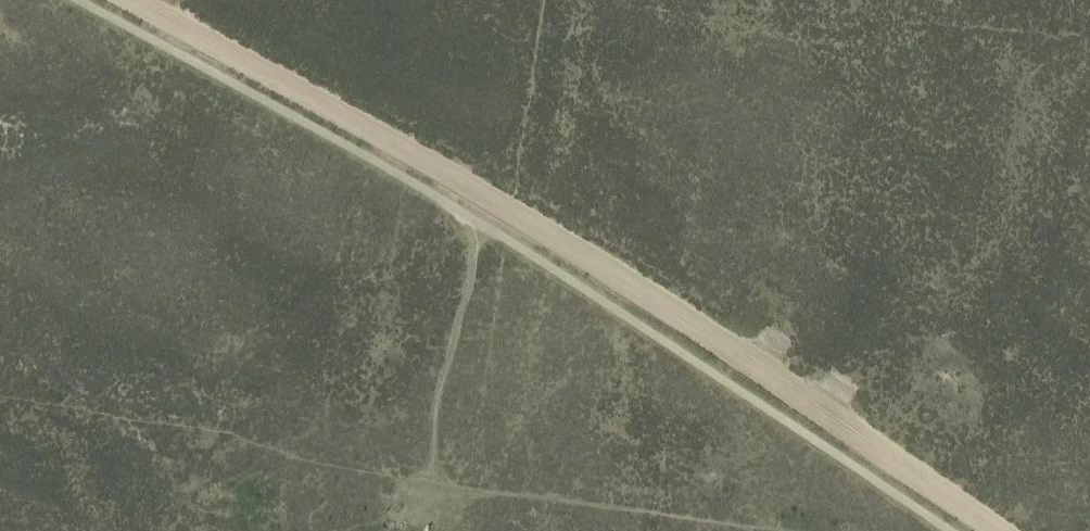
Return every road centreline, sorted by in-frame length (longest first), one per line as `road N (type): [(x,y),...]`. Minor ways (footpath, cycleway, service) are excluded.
road 1 (track): [(128,0),(641,292),(994,530)]
road 2 (track): [(781,530),(426,489)]
road 3 (track): [(426,489),(438,396),(487,202)]

